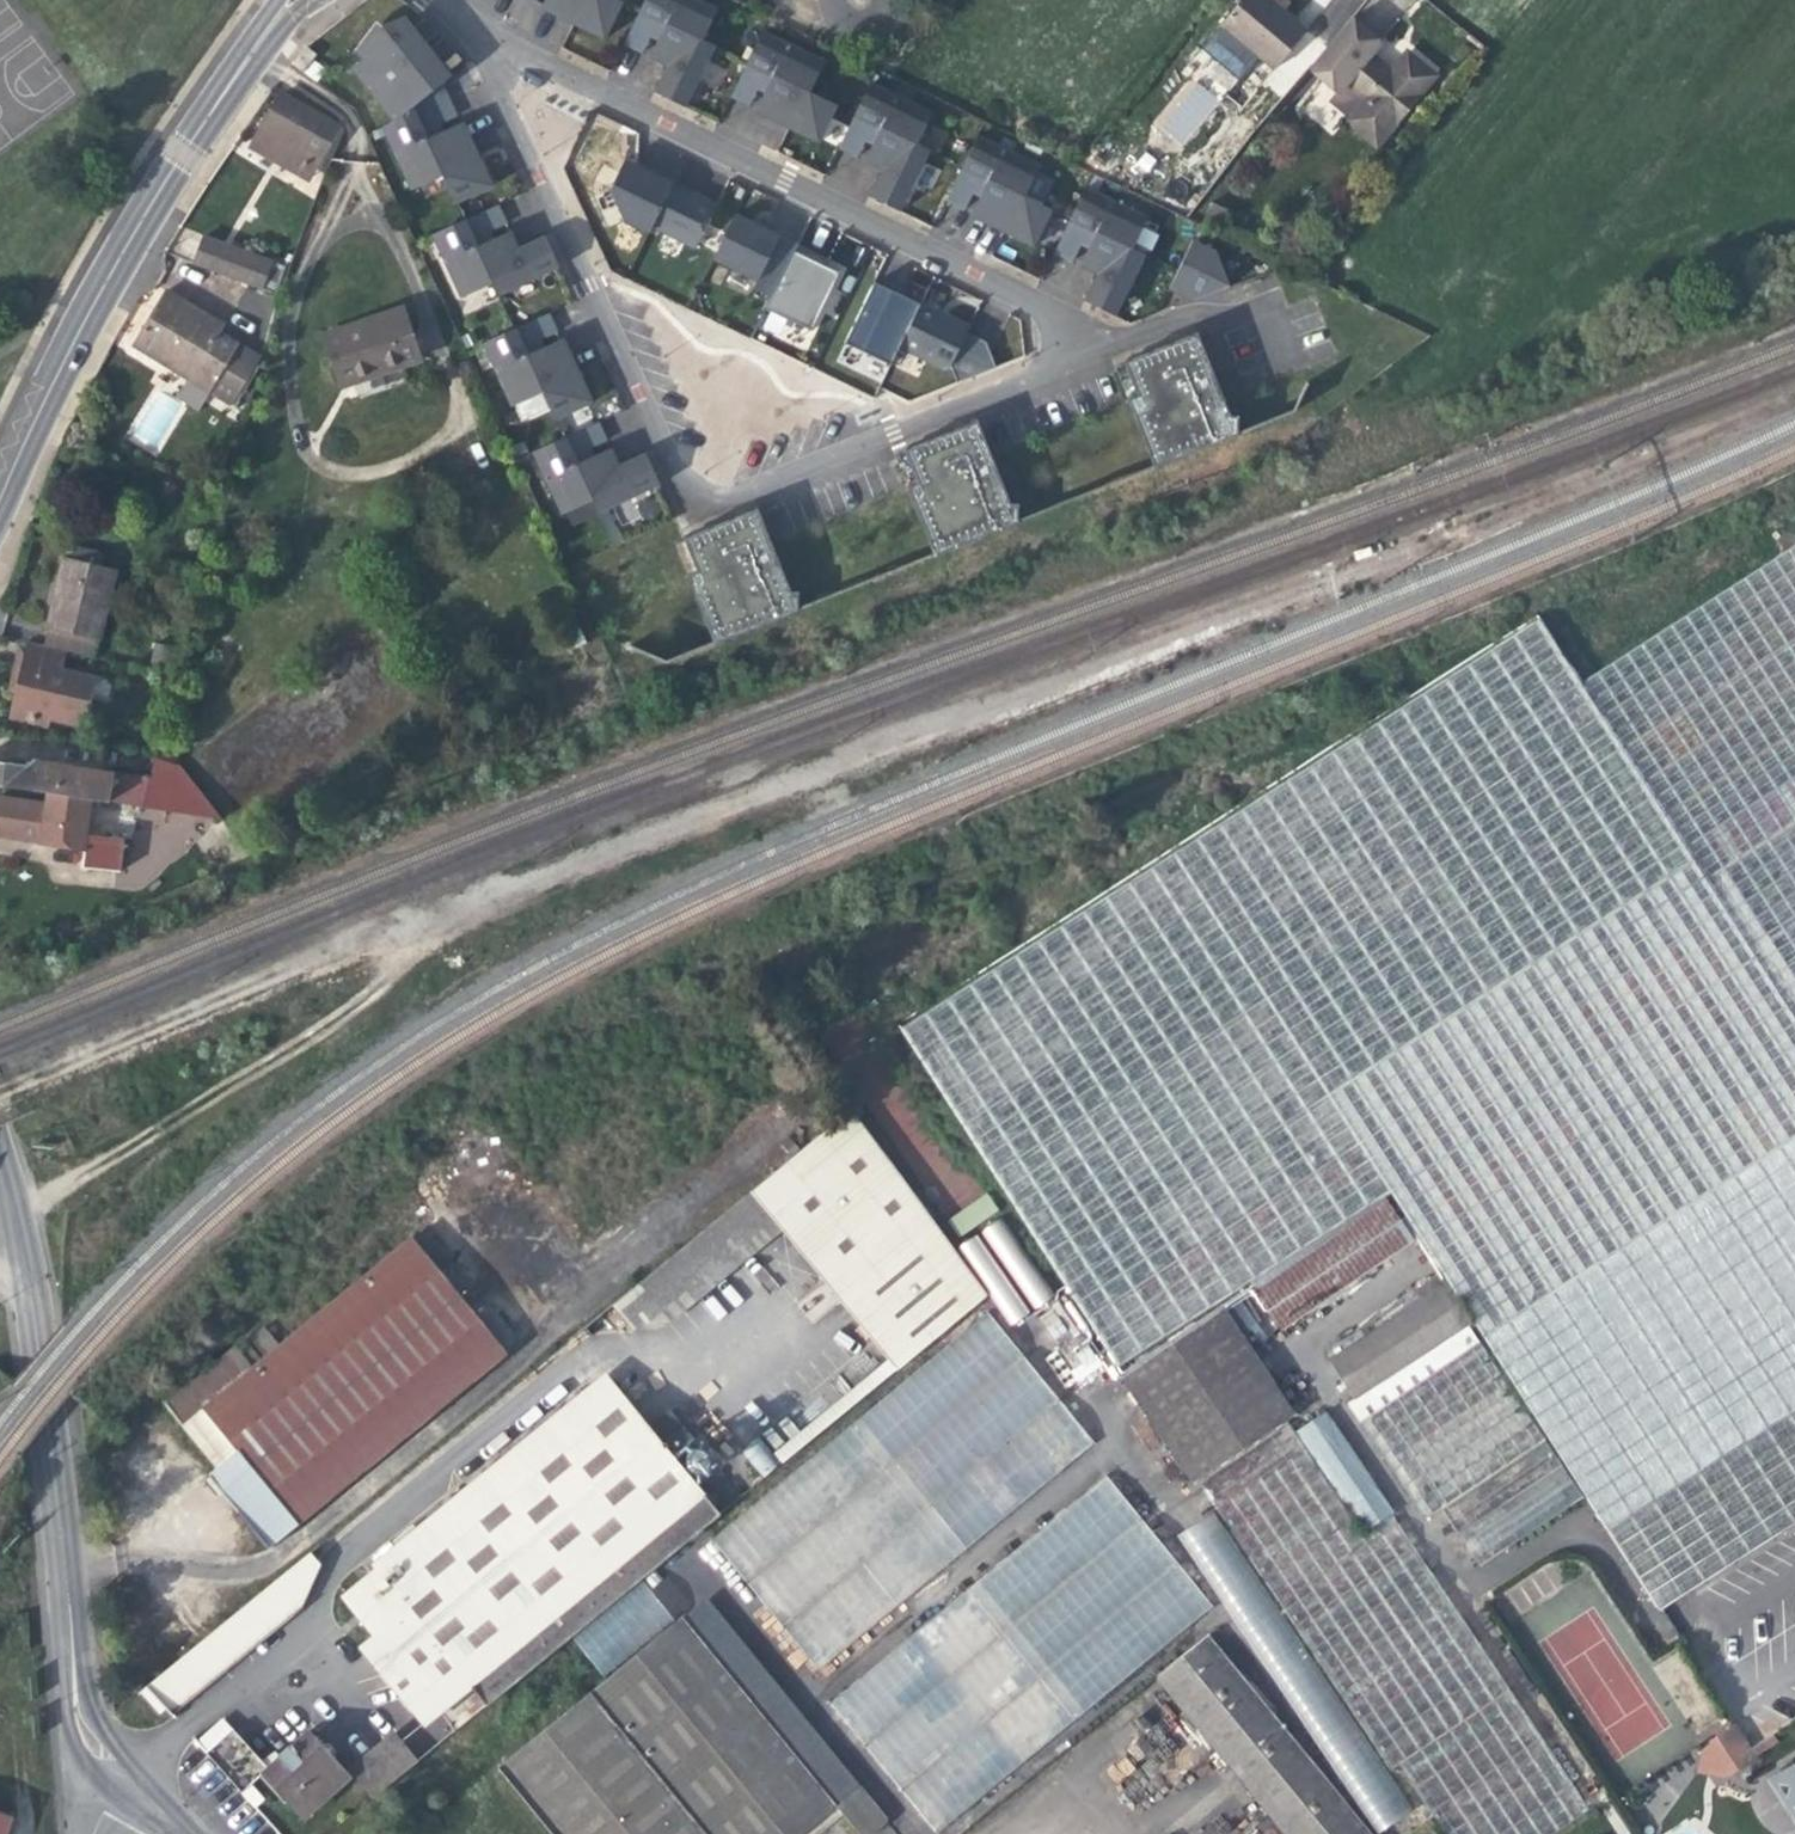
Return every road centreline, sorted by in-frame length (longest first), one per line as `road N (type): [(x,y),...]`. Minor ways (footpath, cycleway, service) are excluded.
road 1 (residential): [(1127,340),(726,504),(697,502),(680,487),(472,24)]
road 2 (residential): [(1127,340),(472,24)]
road 3 (unclassified): [(264,35),(113,264),(0,497)]
road 4 (unclassified): [(0,1154),(39,1355),(76,1678)]

